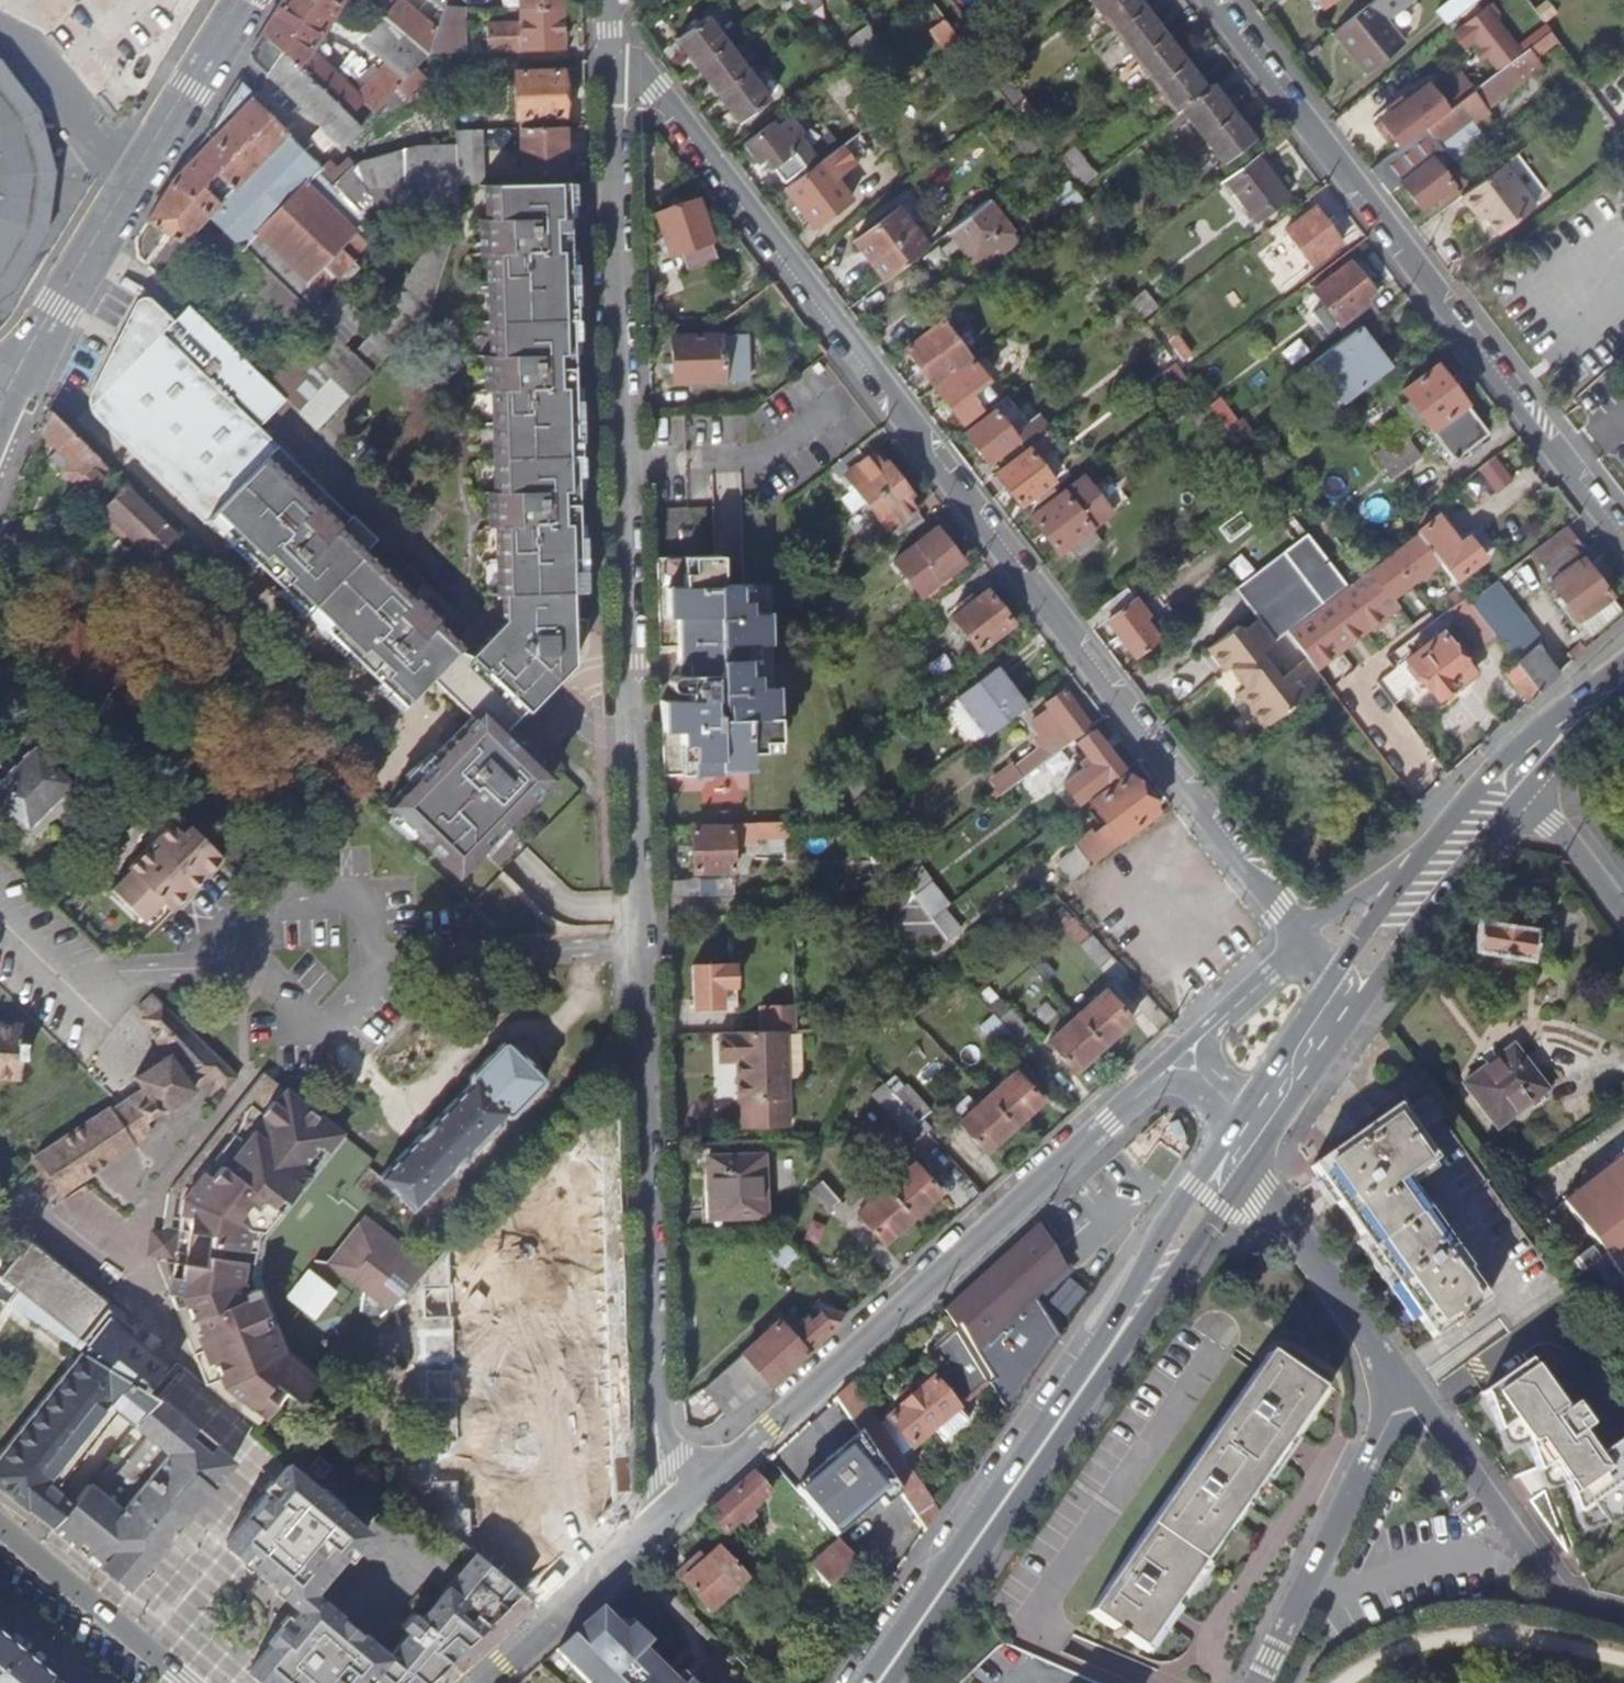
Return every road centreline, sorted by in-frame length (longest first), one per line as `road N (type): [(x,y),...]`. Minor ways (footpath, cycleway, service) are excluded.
road 1 (residential): [(610,43),(658,1475),(653,1525)]
road 2 (unclassified): [(1300,933),(1183,791),(658,92),(610,43)]
road 3 (residential): [(1176,1055),(653,1525)]
road 4 (residential): [(1209,0),(1623,546)]
road 5 (primary): [(1237,1115),(1035,1450)]
road 6 (tertiary): [(224,23),(28,353)]
road 7 (primary): [(1035,1450),(1249,1168)]
road 8 (residential): [(1412,1396),(1390,1416),(1257,1682)]
road 9 (residential): [(1412,1396),(1551,1580),(1582,1610),(1623,1619)]
road 10 (primary): [(1346,1012),(1522,789)]
road 11 (primary): [(876,1682),(1035,1450)]
road 12 (residential): [(1249,1168),(1412,1396)]
road 13 (tertiary): [(189,1682),(0,1523)]
road 14 (residential): [(653,1525),(479,1682)]
road 15 (primary): [(1249,1168),(1346,1012)]
road 16 (residential): [(1300,933),(1176,1055)]
road 17 (primary): [(1335,973),(1237,1115)]
road 18 (residential): [(1522,789),(1623,916)]
road 19 (primary): [(1524,745),(1488,772),(1418,858)]
road 20 (primary): [(1418,858),(1335,973)]
road 21 (residential): [(1418,858),(1300,933)]
road 22 (primary): [(1522,789),(1623,693)]
road 23 (primary): [(1623,660),(1524,745)]

